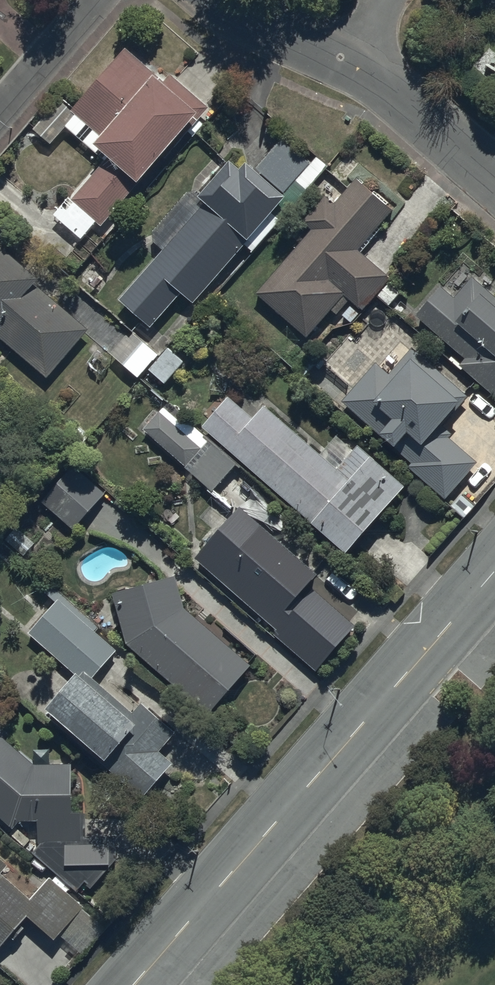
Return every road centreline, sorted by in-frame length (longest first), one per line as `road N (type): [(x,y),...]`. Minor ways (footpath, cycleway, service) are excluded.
road 1 (tertiary): [(494,572),(137,984)]
road 2 (residential): [(494,182),(386,88),(338,61)]
road 3 (residential): [(99,0),(0,113)]
road 4 (residential): [(338,61),(217,0)]

